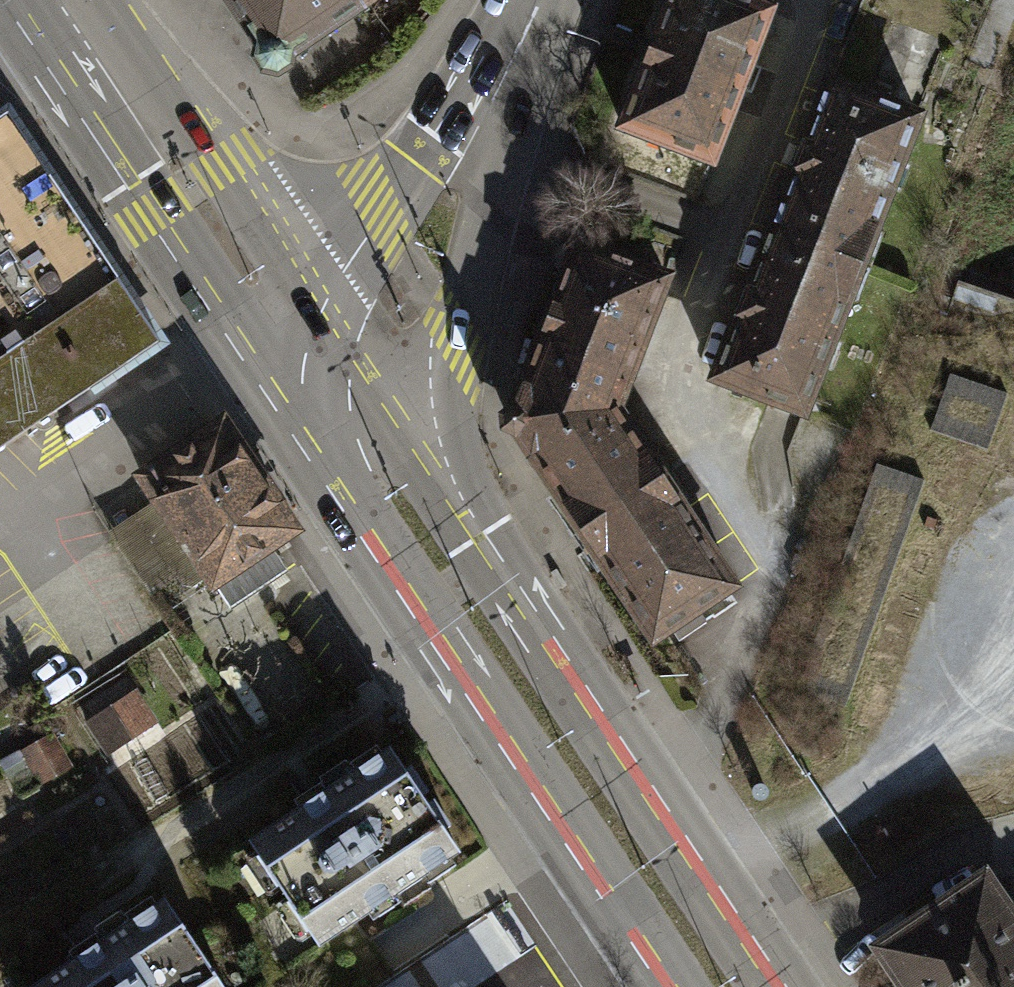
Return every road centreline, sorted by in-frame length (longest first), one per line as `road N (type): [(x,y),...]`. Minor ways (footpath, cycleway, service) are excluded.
road 1 (primary): [(771,986),(472,541),(325,408)]
road 2 (primary): [(325,408),(389,580),(666,986)]
road 3 (primary): [(66,0),(325,408)]
road 4 (secondary): [(325,408),(414,259),(538,0)]

